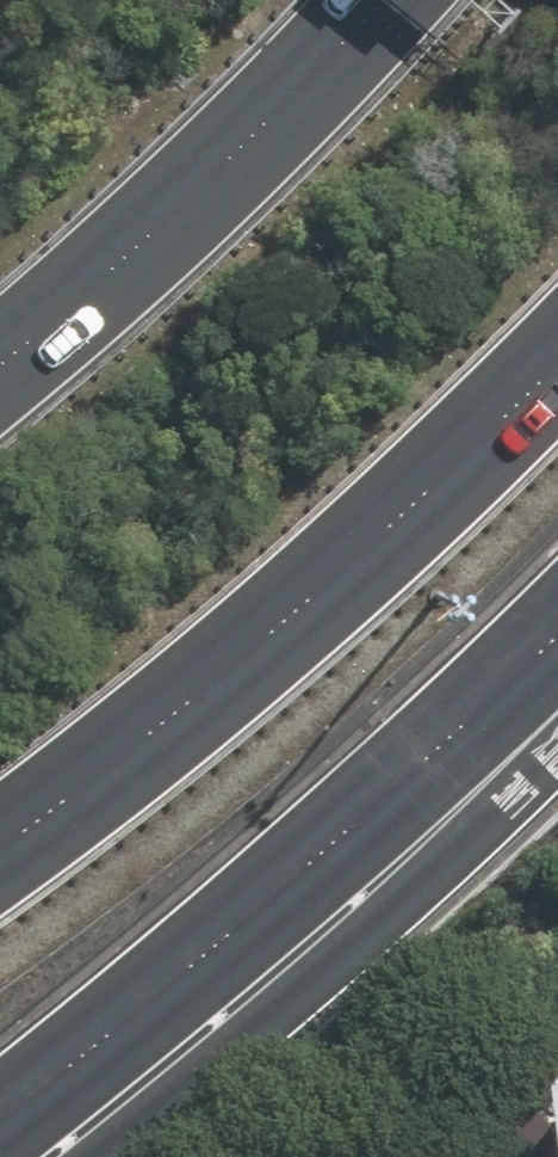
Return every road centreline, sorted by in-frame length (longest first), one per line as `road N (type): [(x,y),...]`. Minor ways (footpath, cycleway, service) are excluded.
road 1 (motorway): [(557,337),(330,568),(0,838)]
road 2 (motorway): [(557,640),(215,942),(0,1119)]
road 3 (motorway): [(0,351),(69,297),(370,0)]

